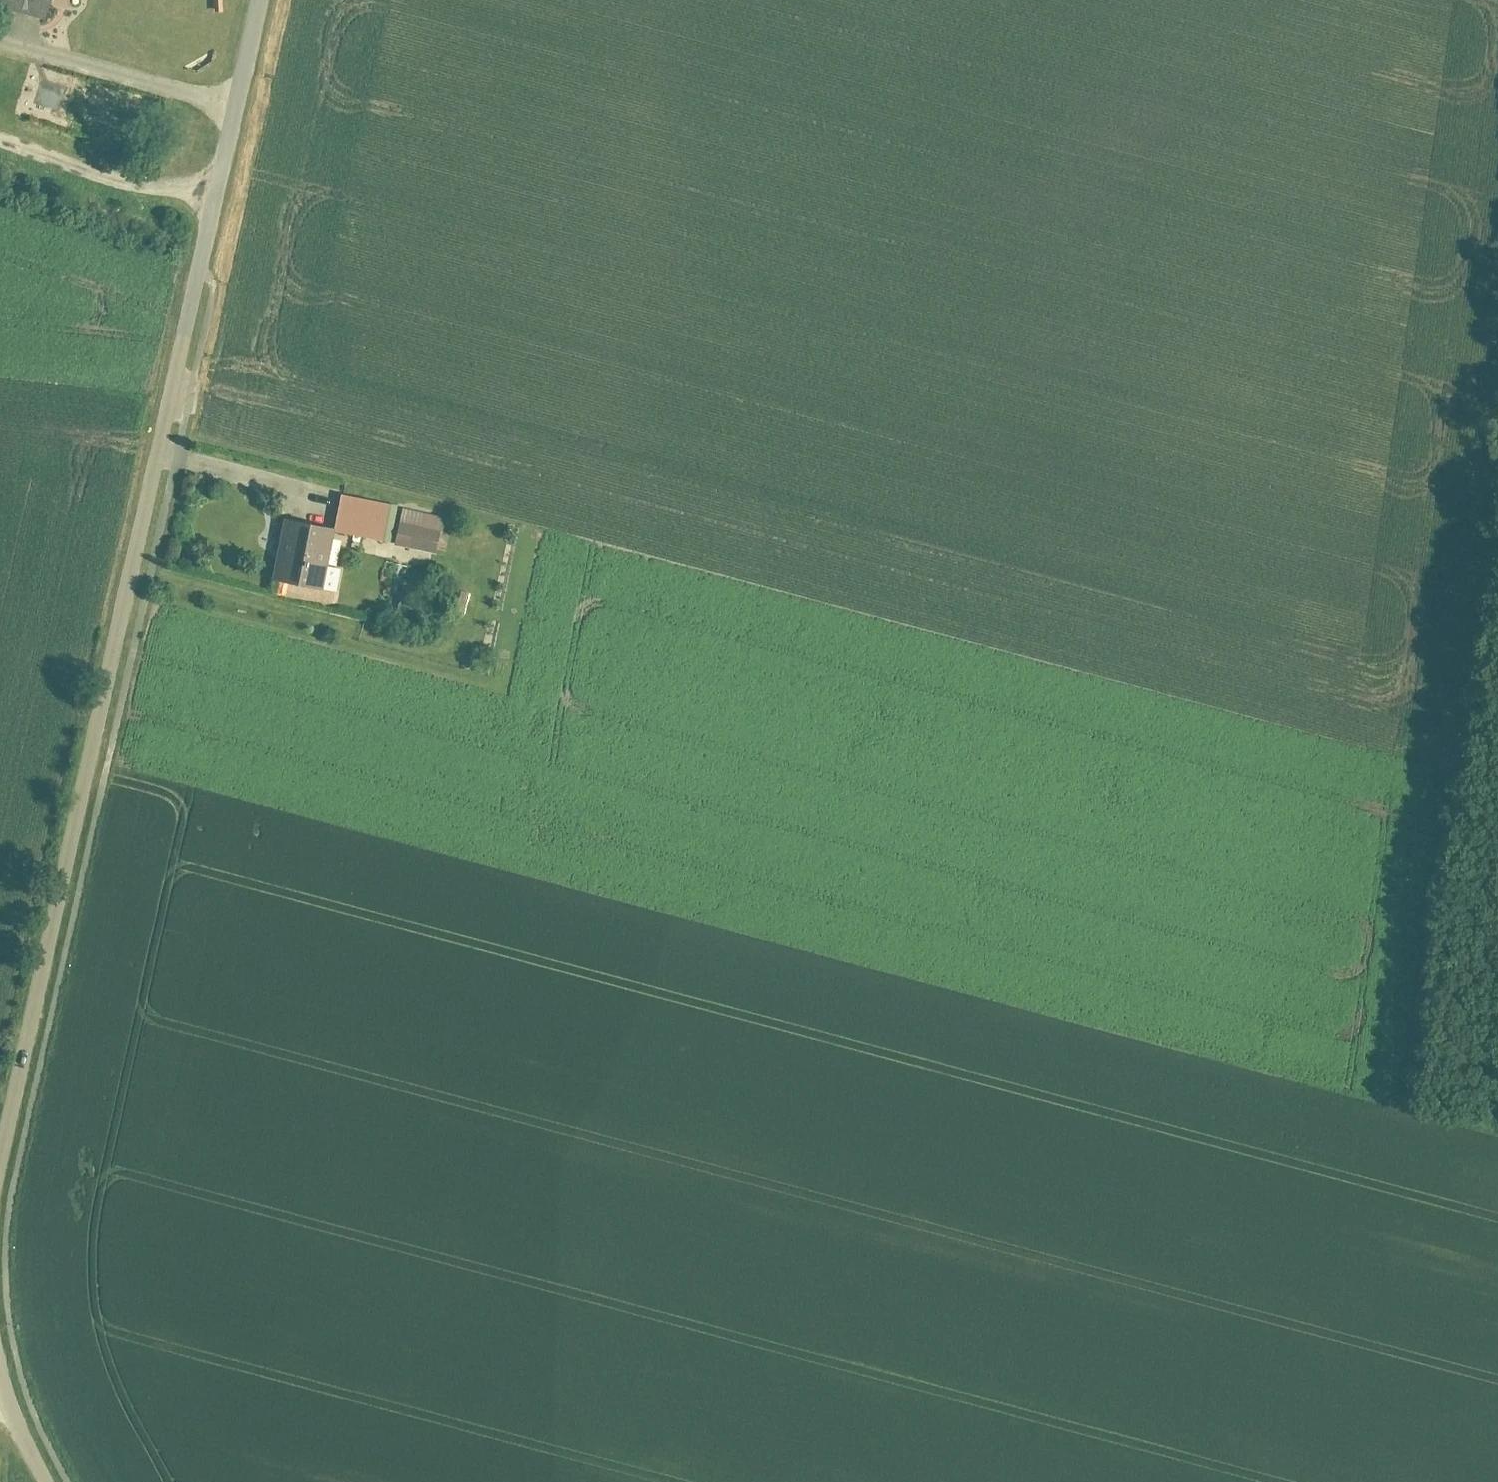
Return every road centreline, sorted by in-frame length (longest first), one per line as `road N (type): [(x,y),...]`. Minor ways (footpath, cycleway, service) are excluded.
road 1 (residential): [(0,1173),(258,0)]

